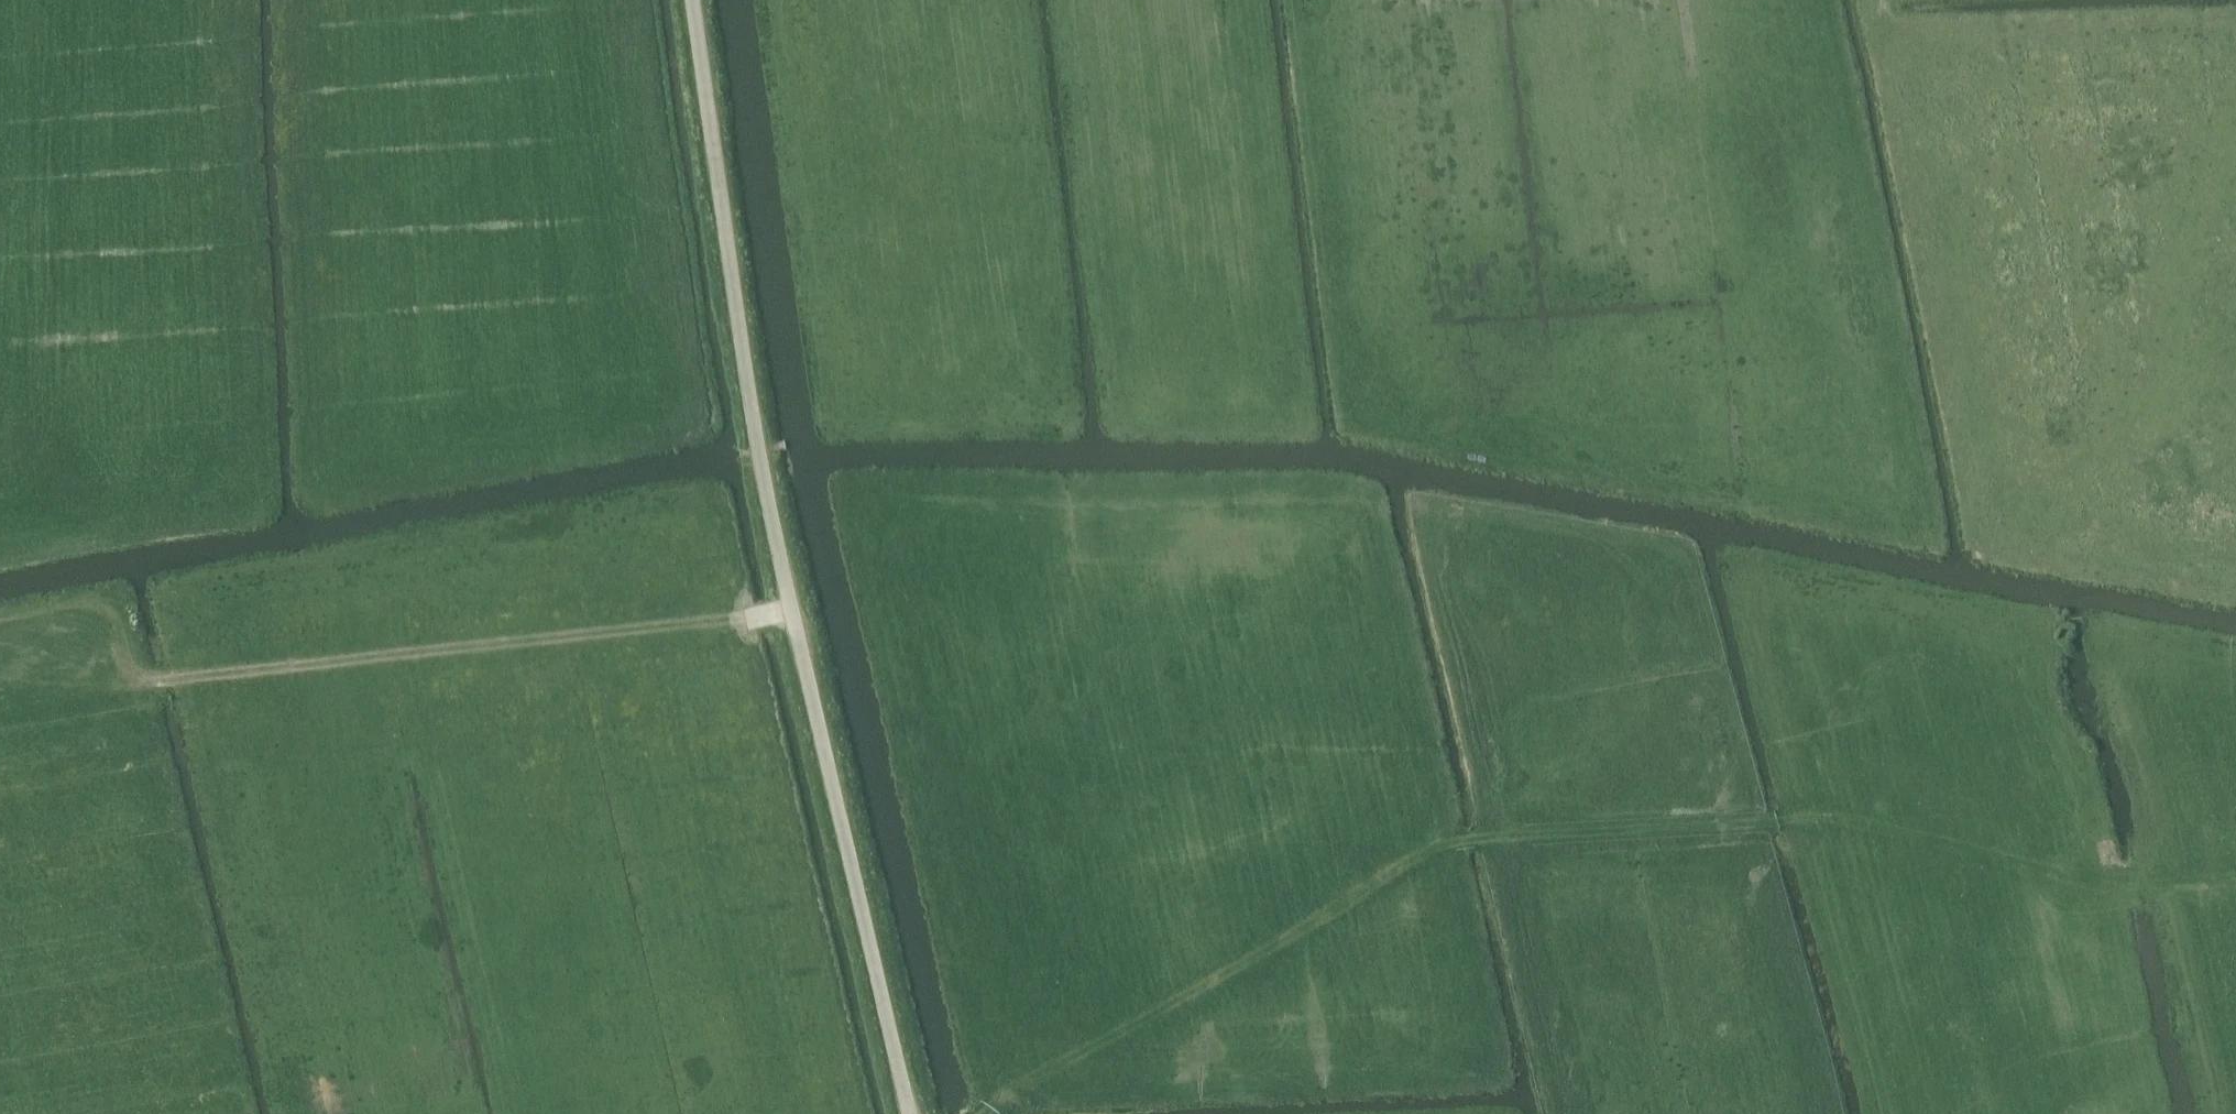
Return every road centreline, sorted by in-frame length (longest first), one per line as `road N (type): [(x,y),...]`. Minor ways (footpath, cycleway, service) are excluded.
road 1 (track): [(2235,881),(2105,876),(1814,823),(1582,822),(1445,845),(988,1113)]
road 2 (unclassified): [(910,1113),(748,387),(693,0)]
road 3 (track): [(794,607),(127,679),(90,609),(0,626)]

